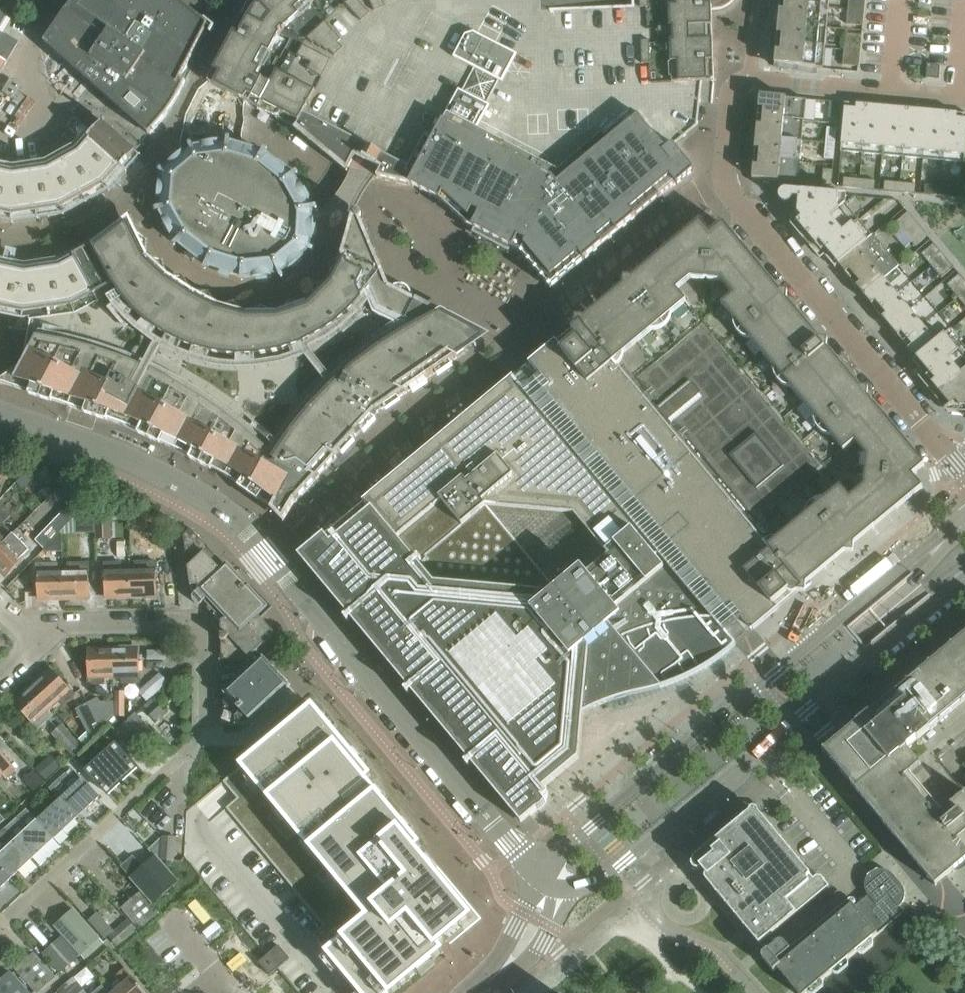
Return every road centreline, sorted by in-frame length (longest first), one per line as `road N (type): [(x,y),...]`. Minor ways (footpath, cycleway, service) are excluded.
road 1 (unclassified): [(542,880),(228,514),(0,414)]
road 2 (residential): [(964,520),(583,836),(542,880)]
road 3 (residential): [(586,887),(643,851),(964,578)]
road 4 (residential): [(920,423),(727,191)]
road 5 (residential): [(964,100),(751,79)]
road 6 (residential): [(206,623),(61,625),(39,641)]
road 7 (residential): [(542,880),(475,992)]
road 8 (unclassified): [(727,191),(733,92),(751,79)]

